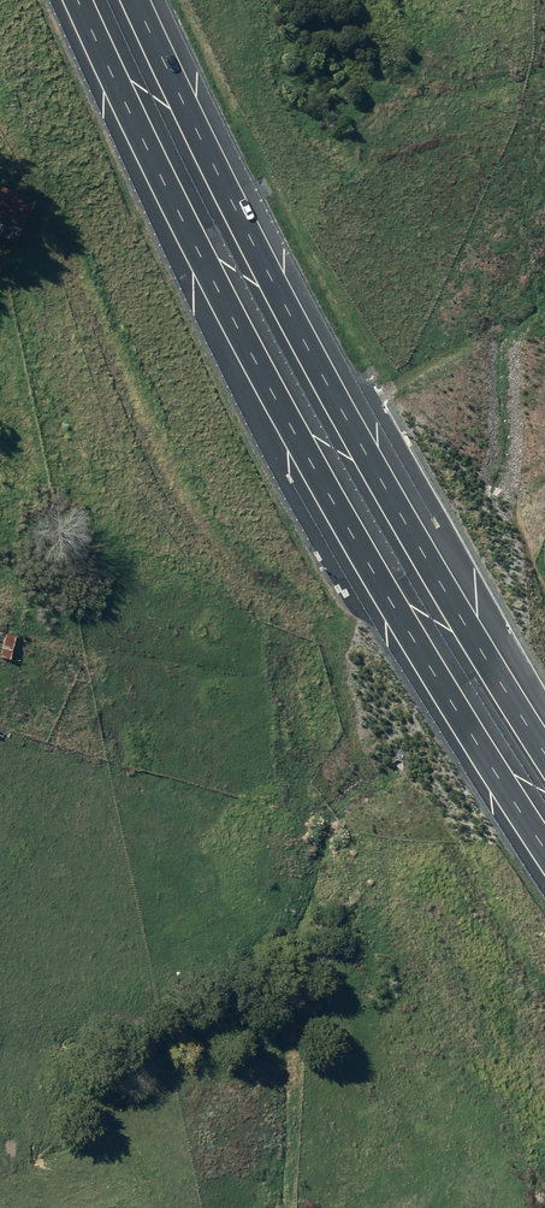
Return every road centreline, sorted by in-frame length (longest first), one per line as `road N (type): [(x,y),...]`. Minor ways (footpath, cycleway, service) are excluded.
road 1 (motorway): [(544,843),(391,602),(212,277),(89,0)]
road 2 (motorway): [(145,0),(253,247),(466,632),(544,750)]

